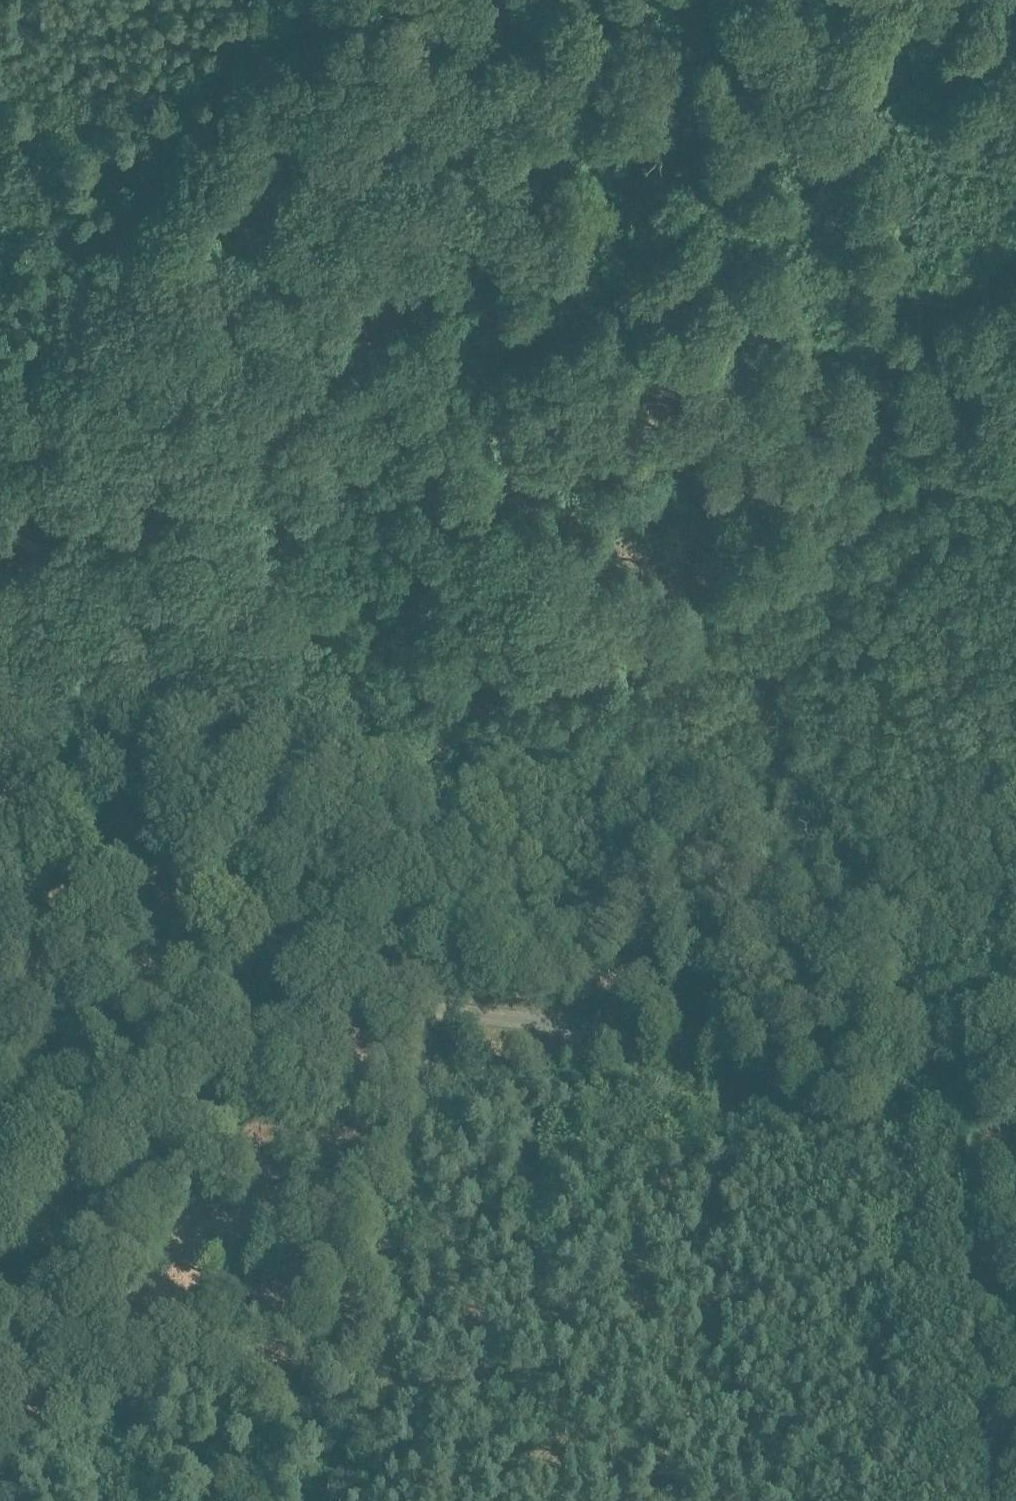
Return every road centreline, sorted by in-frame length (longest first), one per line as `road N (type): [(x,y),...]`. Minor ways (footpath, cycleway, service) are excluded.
road 1 (track): [(0,1034),(147,995),(218,991),(465,1012),(806,1080),(1015,1063)]
road 2 (track): [(0,793),(355,170),(502,0)]

